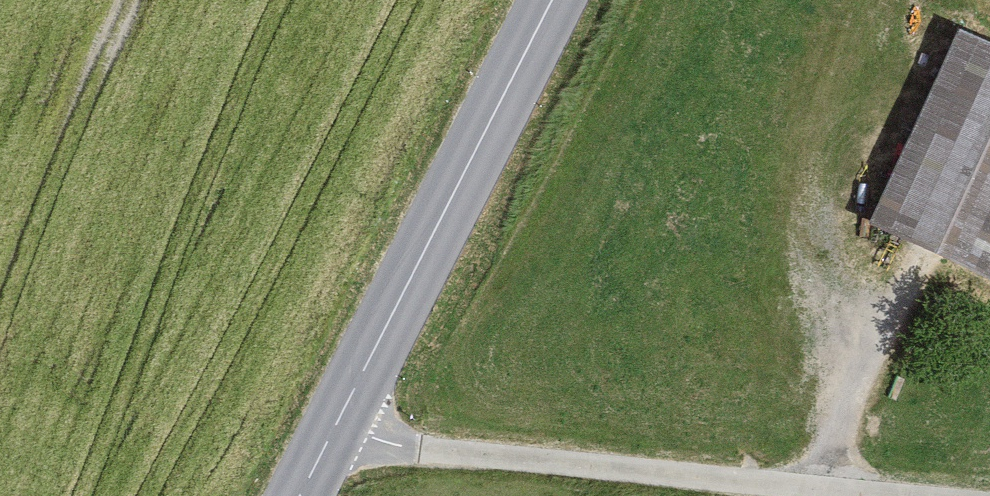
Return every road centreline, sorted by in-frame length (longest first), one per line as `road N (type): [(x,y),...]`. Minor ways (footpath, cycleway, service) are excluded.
road 1 (tertiary): [(303,495),(556,0)]
road 2 (track): [(326,451),(792,495)]

